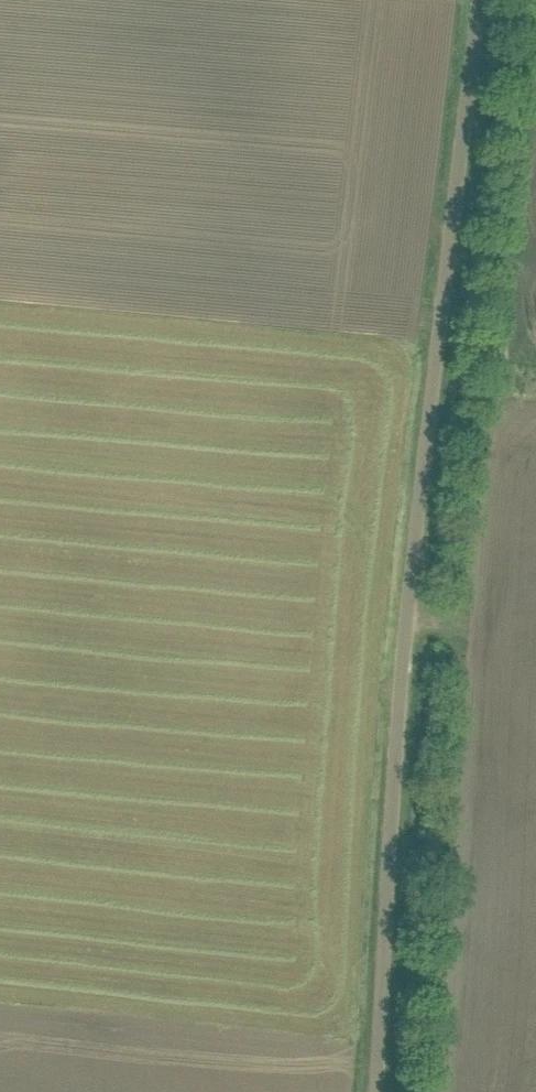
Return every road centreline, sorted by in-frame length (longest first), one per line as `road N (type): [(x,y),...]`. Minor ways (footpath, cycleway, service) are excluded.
road 1 (unclassified): [(375,1091),(405,652),(479,0)]

